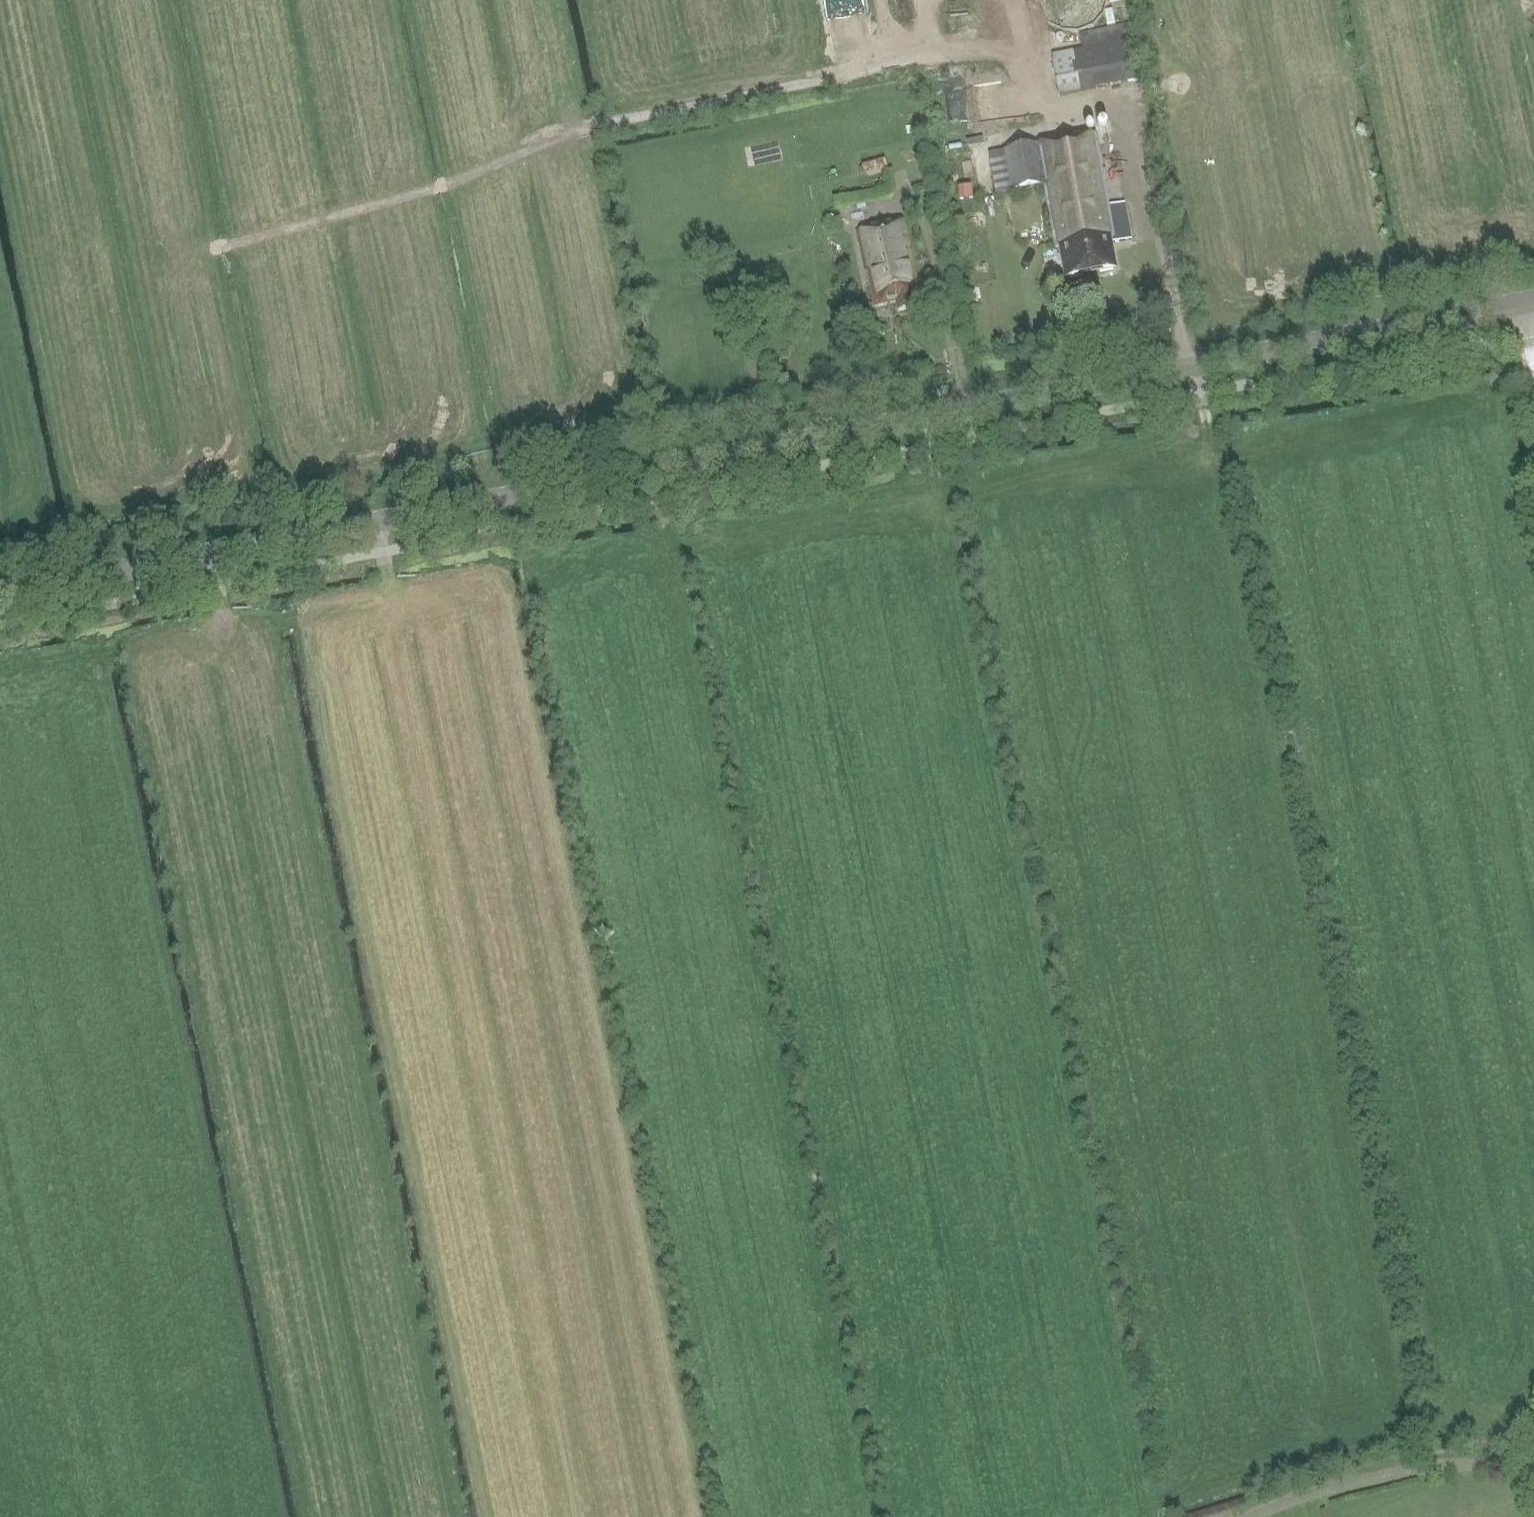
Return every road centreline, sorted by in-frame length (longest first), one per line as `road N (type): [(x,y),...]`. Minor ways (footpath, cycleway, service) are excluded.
road 1 (tertiary): [(0,604),(1522,305)]

